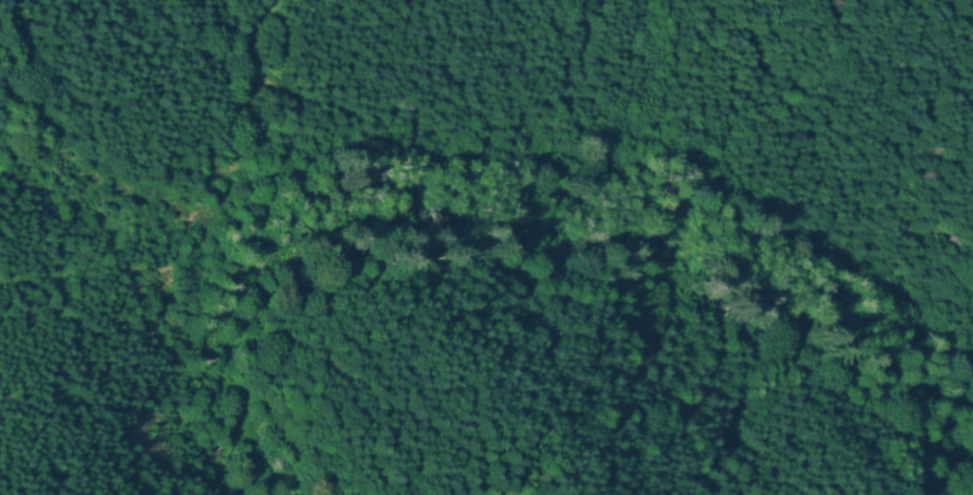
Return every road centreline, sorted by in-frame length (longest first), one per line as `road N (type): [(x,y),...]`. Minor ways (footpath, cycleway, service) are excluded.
road 1 (track): [(297,0),(254,29),(247,48),(259,74),(295,101),(446,147)]

